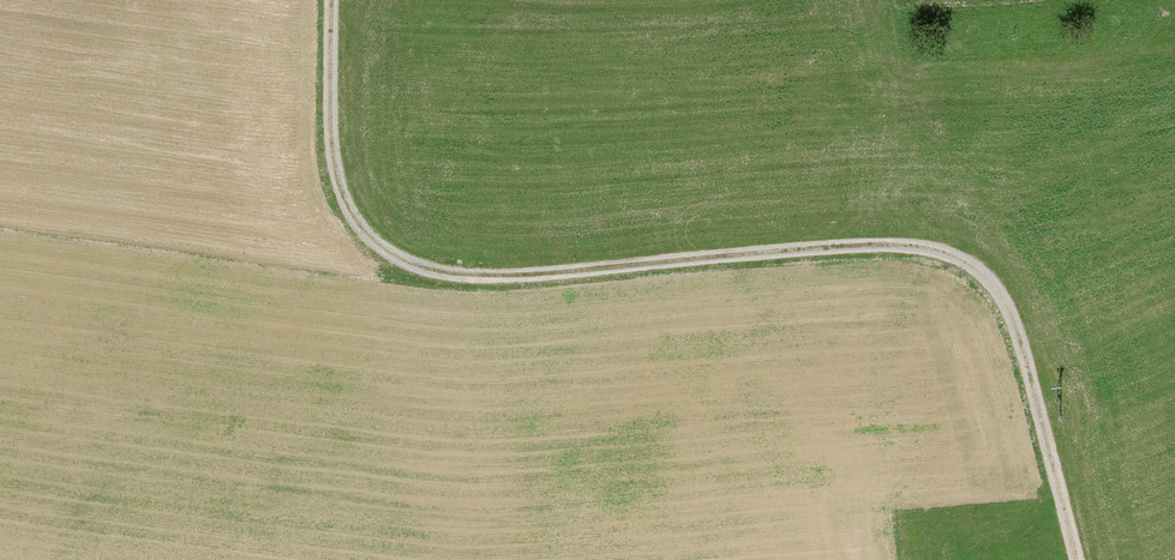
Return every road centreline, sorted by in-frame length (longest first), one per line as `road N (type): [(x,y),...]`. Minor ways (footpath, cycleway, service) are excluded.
road 1 (track): [(1072,559),(1053,467),(997,299),(972,275),(920,250),(432,277)]
road 2 (track): [(326,0),(334,189),(356,234),(432,277)]
road 3 (track): [(972,275),(921,143),(897,0)]

